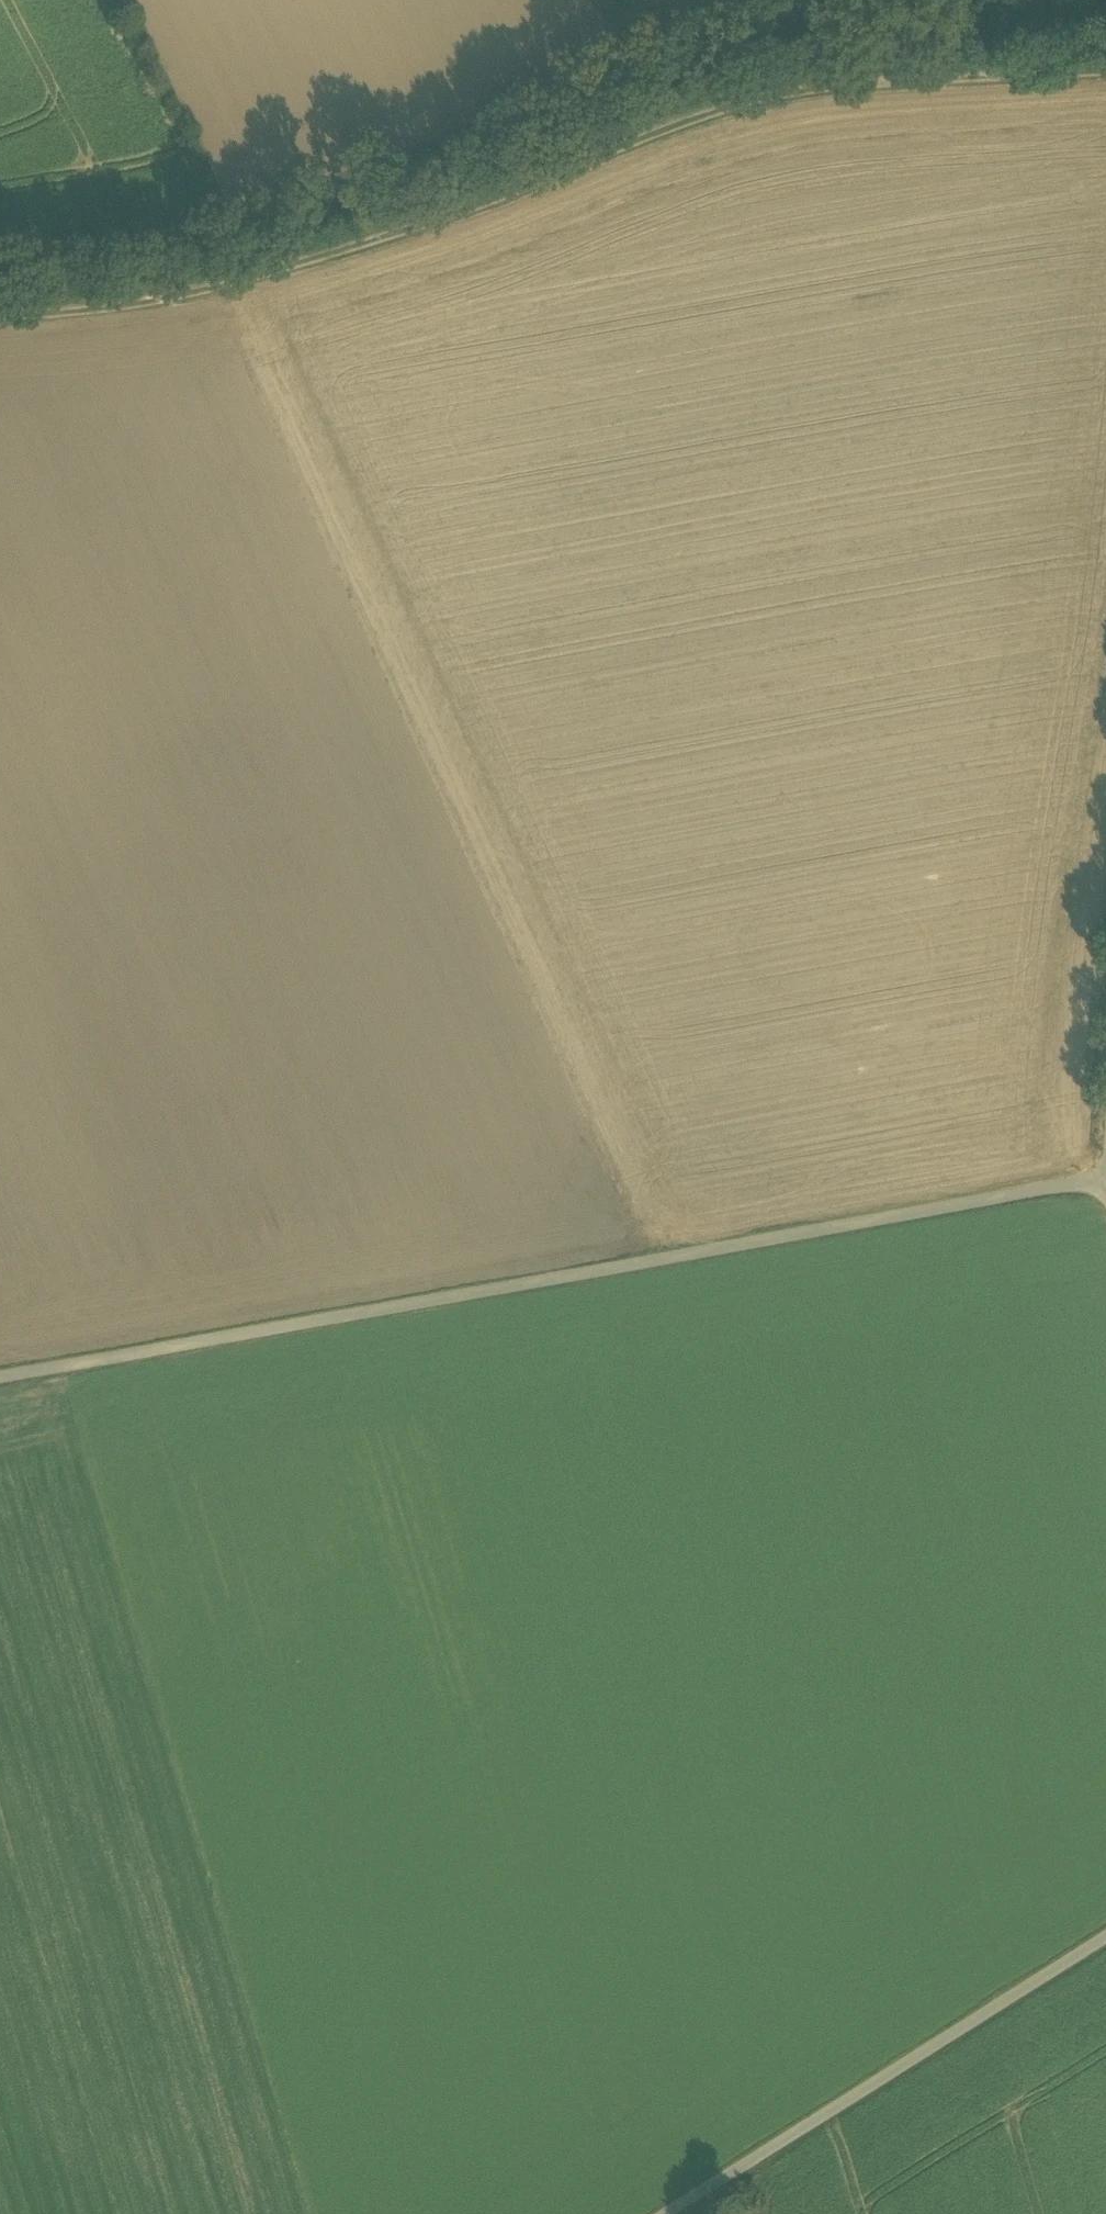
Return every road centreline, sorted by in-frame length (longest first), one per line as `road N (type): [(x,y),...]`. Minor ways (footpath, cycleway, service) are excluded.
road 1 (track): [(0,319),(128,307),(278,268),(731,111),(1105,63)]
road 2 (track): [(1105,1176),(0,1369)]
road 3 (track): [(1105,1942),(651,2213)]

